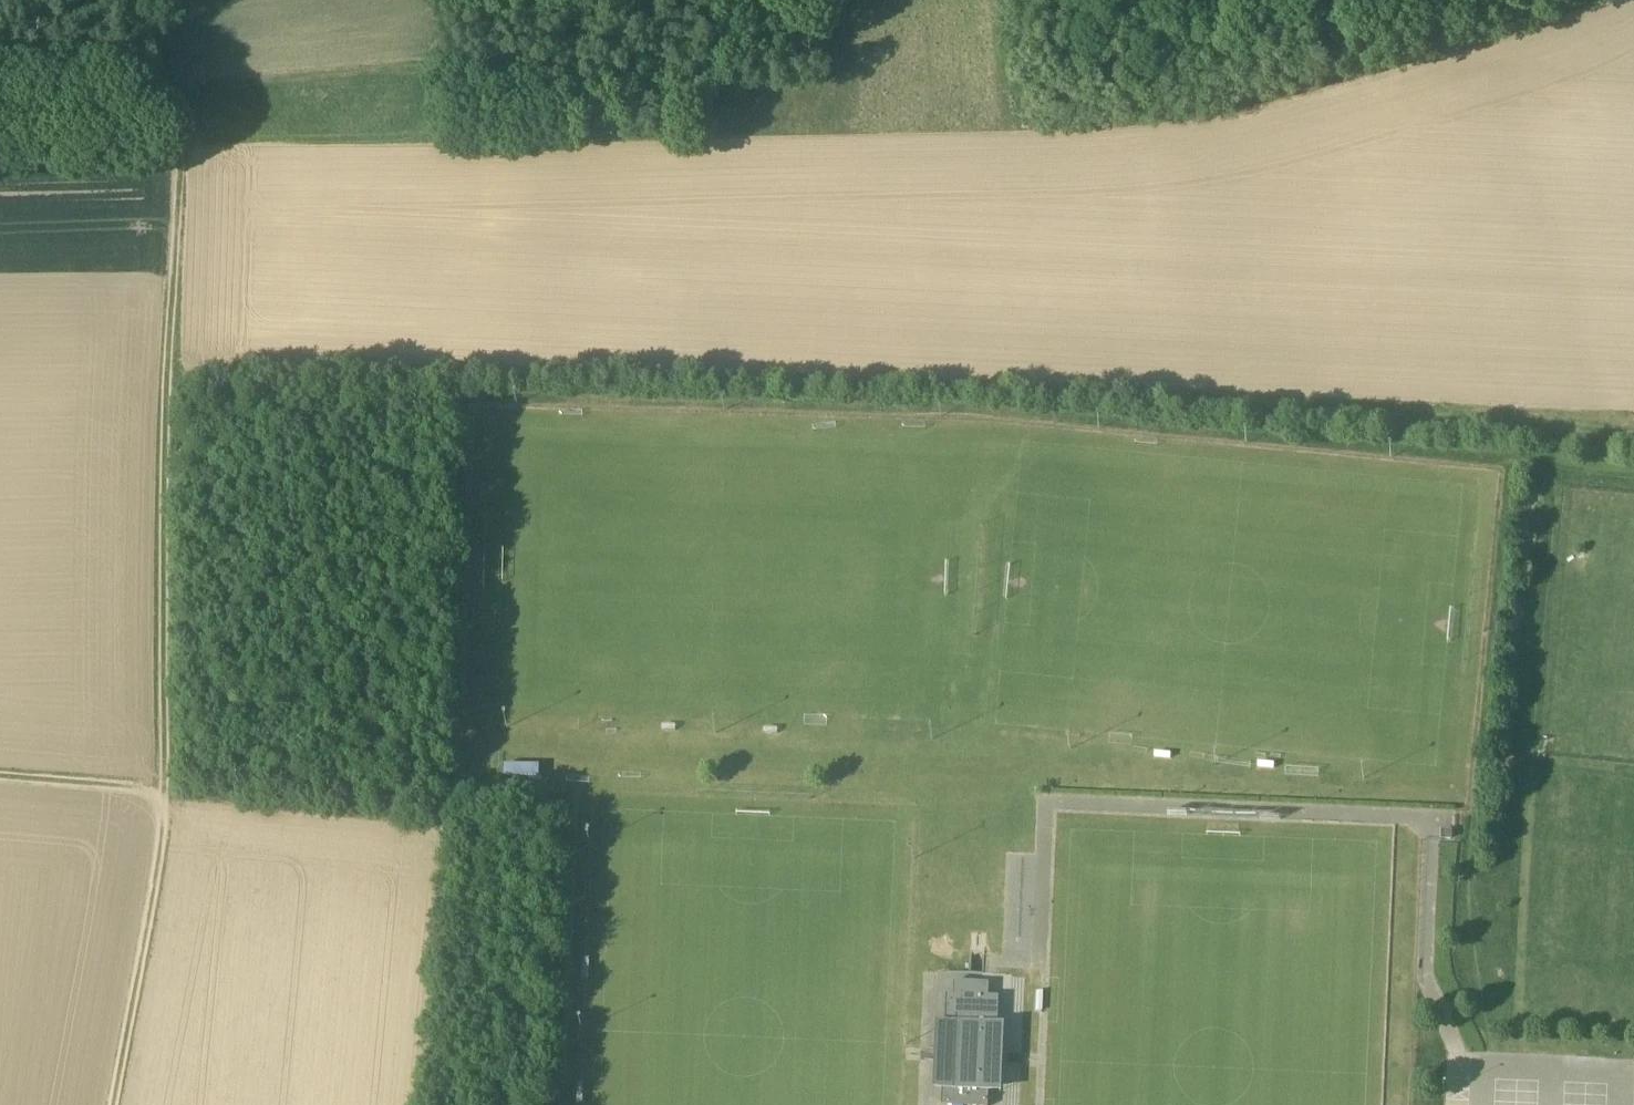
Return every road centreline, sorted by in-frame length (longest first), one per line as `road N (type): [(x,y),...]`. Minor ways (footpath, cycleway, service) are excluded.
road 1 (track): [(126,1104),(171,795),(170,425),(183,167),(144,0)]
road 2 (track): [(171,795),(0,780)]

